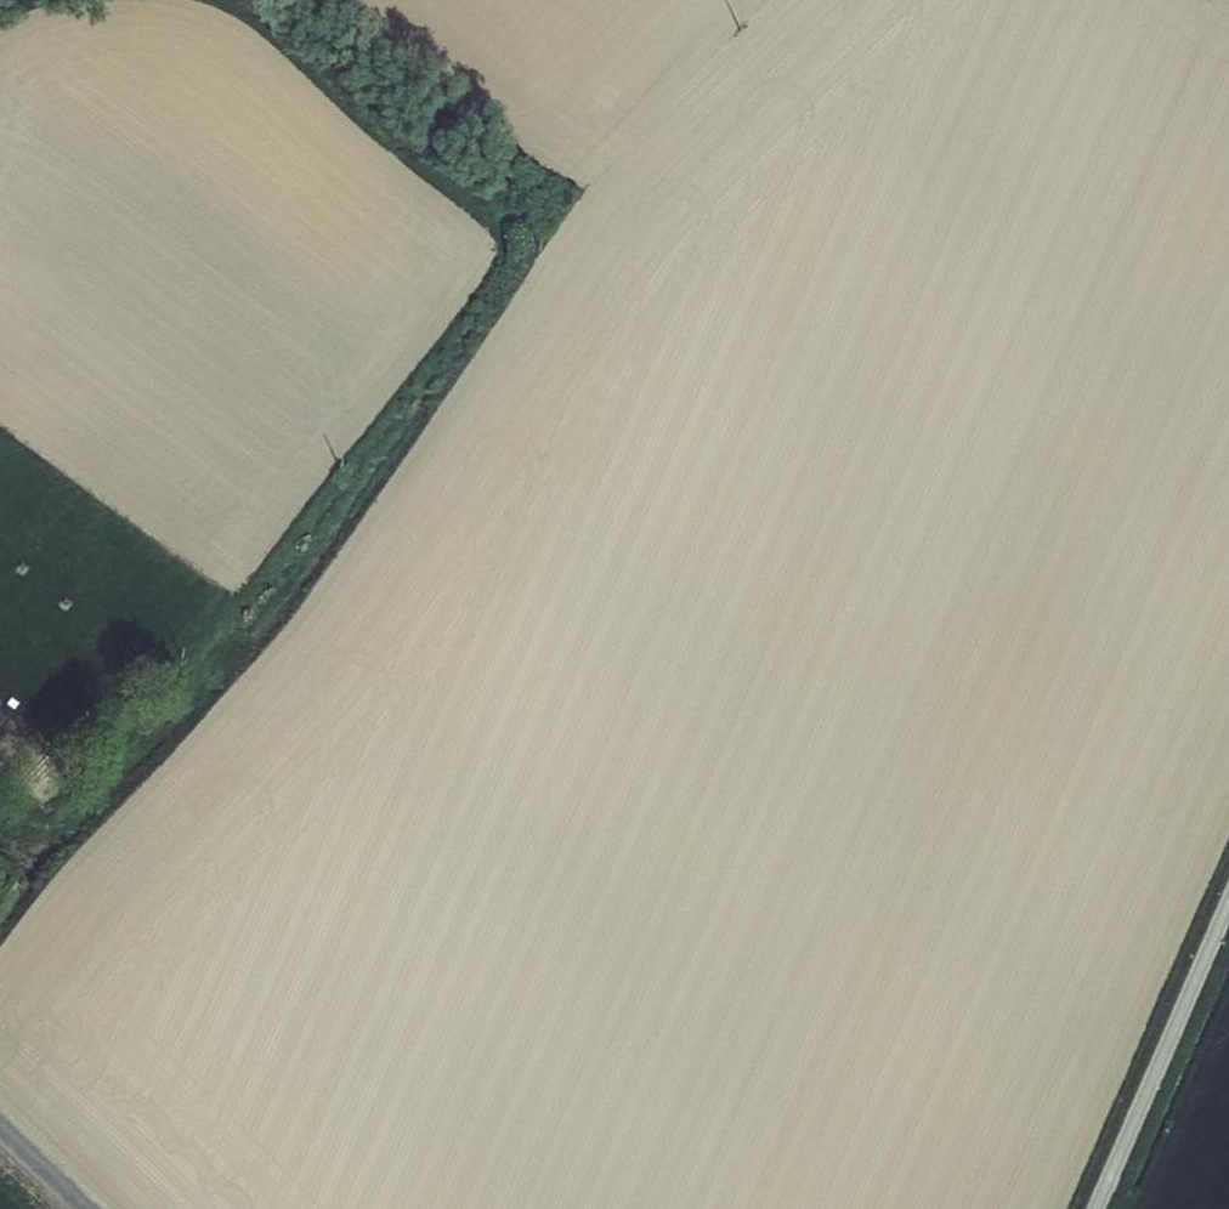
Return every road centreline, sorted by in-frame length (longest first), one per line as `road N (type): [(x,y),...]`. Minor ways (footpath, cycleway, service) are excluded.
road 1 (unclassified): [(1096,1208),(1228,906)]

